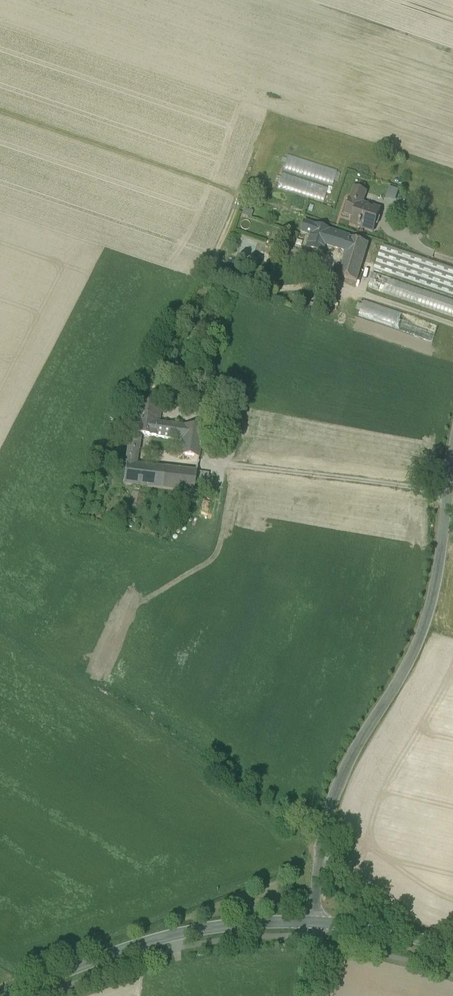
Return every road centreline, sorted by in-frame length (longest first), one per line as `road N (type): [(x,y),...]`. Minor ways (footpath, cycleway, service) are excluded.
road 1 (unclassified): [(317,921),(326,829),(353,758),(412,655),(433,593),(452,476)]
road 2 (tertiary): [(5,995),(130,948),(211,927),(317,921)]
road 3 (tertiary): [(317,921),(452,950)]

